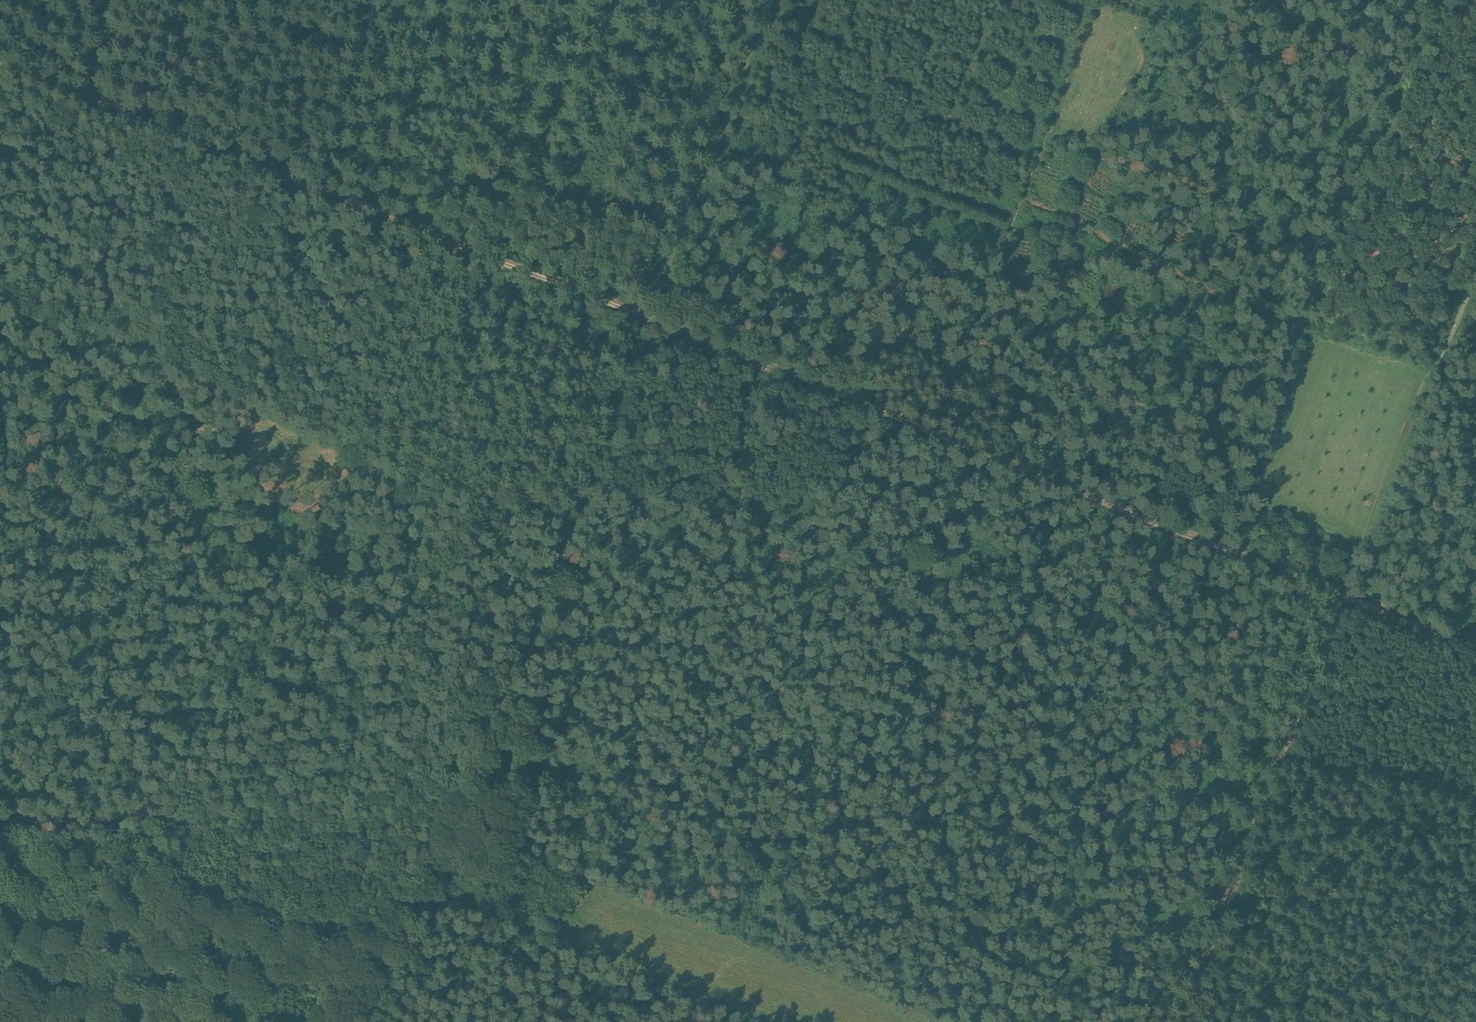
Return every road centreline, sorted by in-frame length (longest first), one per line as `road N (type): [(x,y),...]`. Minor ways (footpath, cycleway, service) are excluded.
road 1 (track): [(1351,609),(1233,551),(644,315)]
road 2 (track): [(644,315),(0,51)]
road 3 (track): [(1240,524),(1209,608),(1163,681),(1000,830),(909,886),(844,977)]
road 4 (track): [(1180,1021),(1351,609)]
road 5 (track): [(1351,609),(1372,511),(1475,277)]
road 6 (track): [(644,315),(770,0)]
road 7 (track): [(364,1021),(475,735)]
road 8 (track): [(582,866),(475,735)]
road 9 (track): [(1475,653),(1351,609)]

